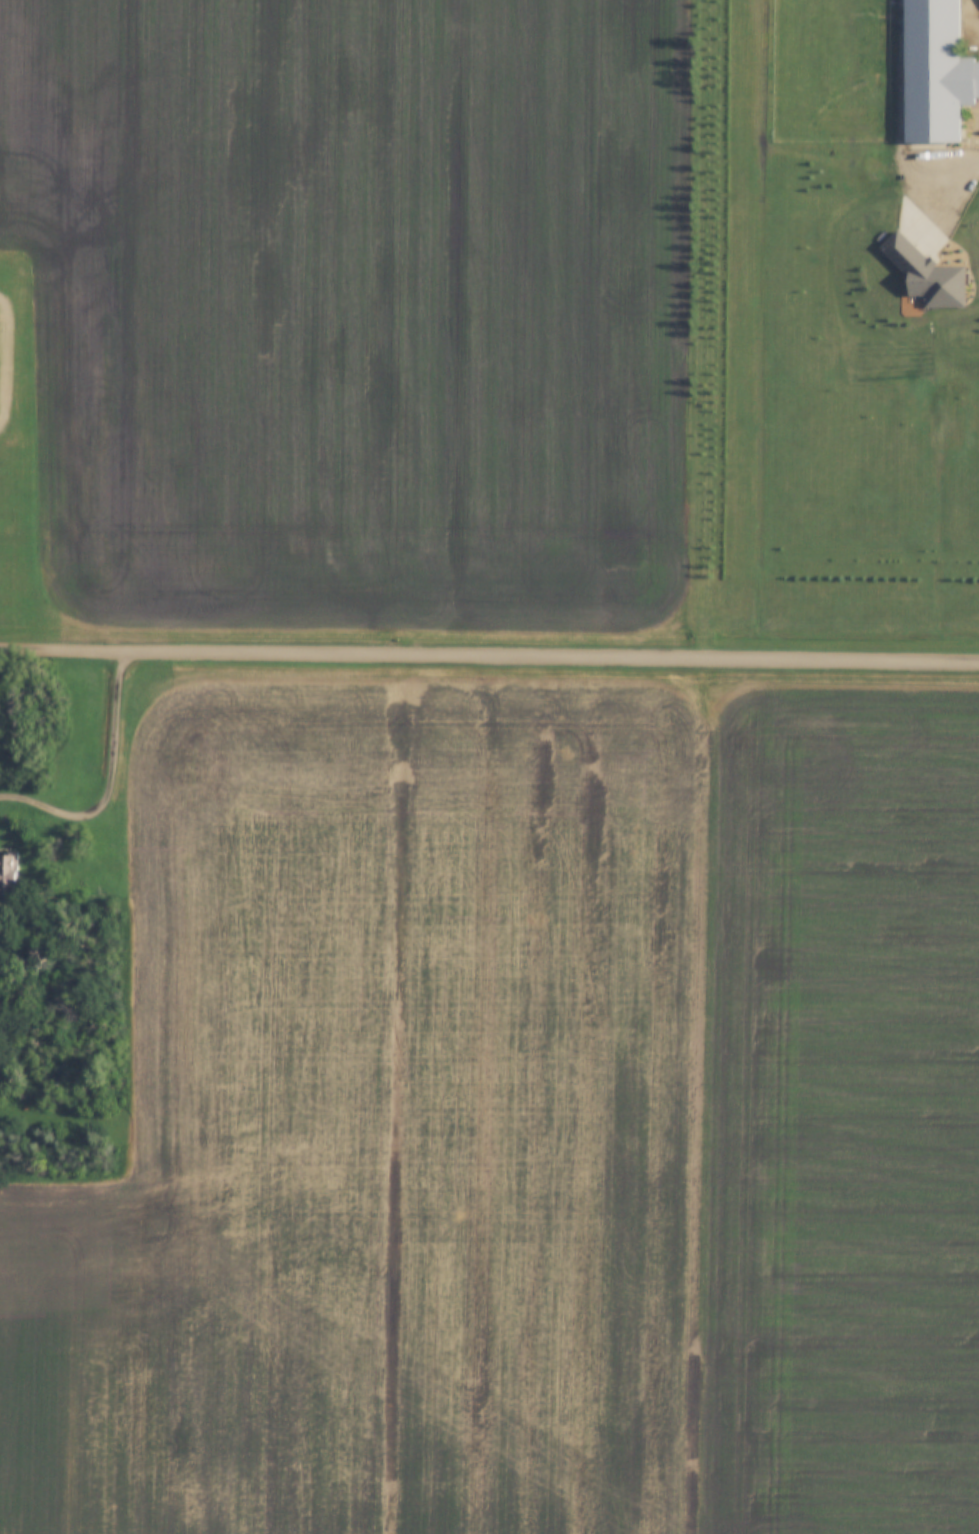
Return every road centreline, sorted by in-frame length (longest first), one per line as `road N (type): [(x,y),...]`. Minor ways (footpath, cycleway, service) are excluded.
road 1 (residential): [(978,659),(0,646)]

